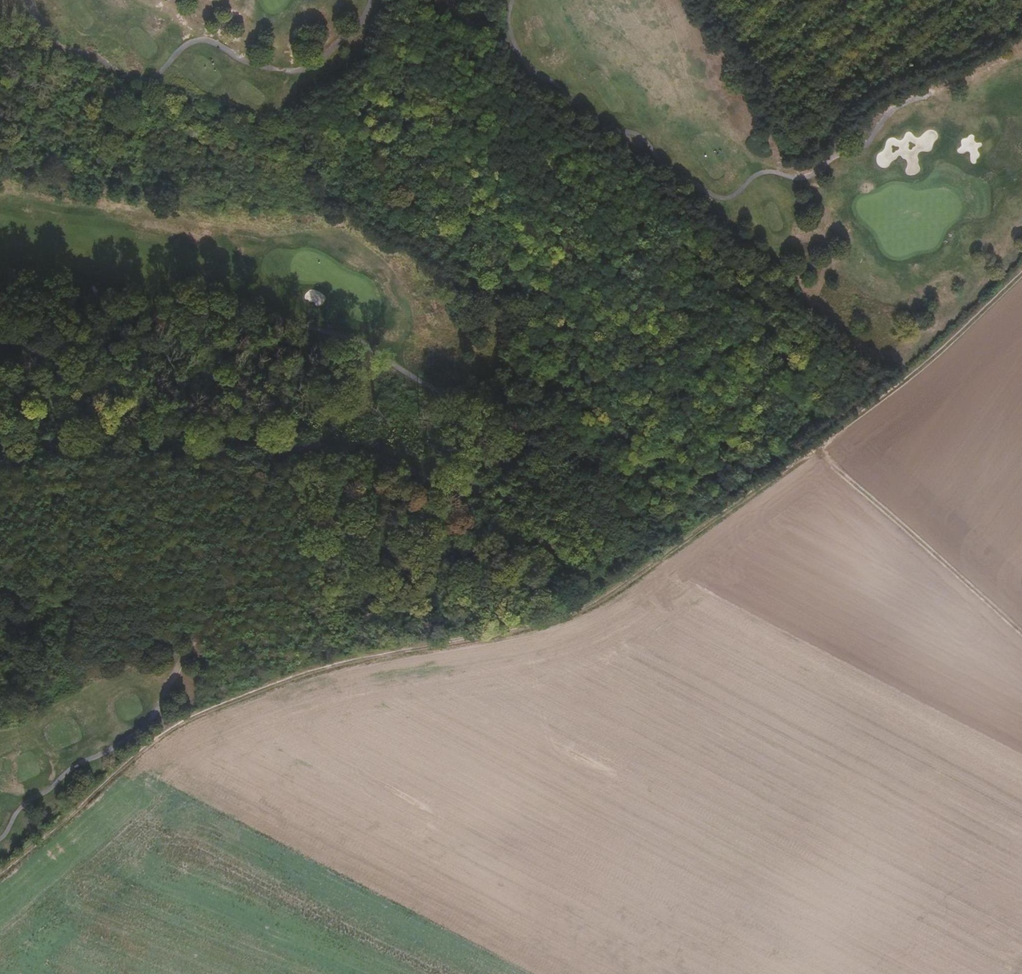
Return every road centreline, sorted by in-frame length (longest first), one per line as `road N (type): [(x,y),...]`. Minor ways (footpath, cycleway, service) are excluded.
road 1 (track): [(1021,271),(917,371),(594,606),(525,630),(337,666),(192,717),(0,876)]
road 2 (track): [(815,449),(1021,633)]

